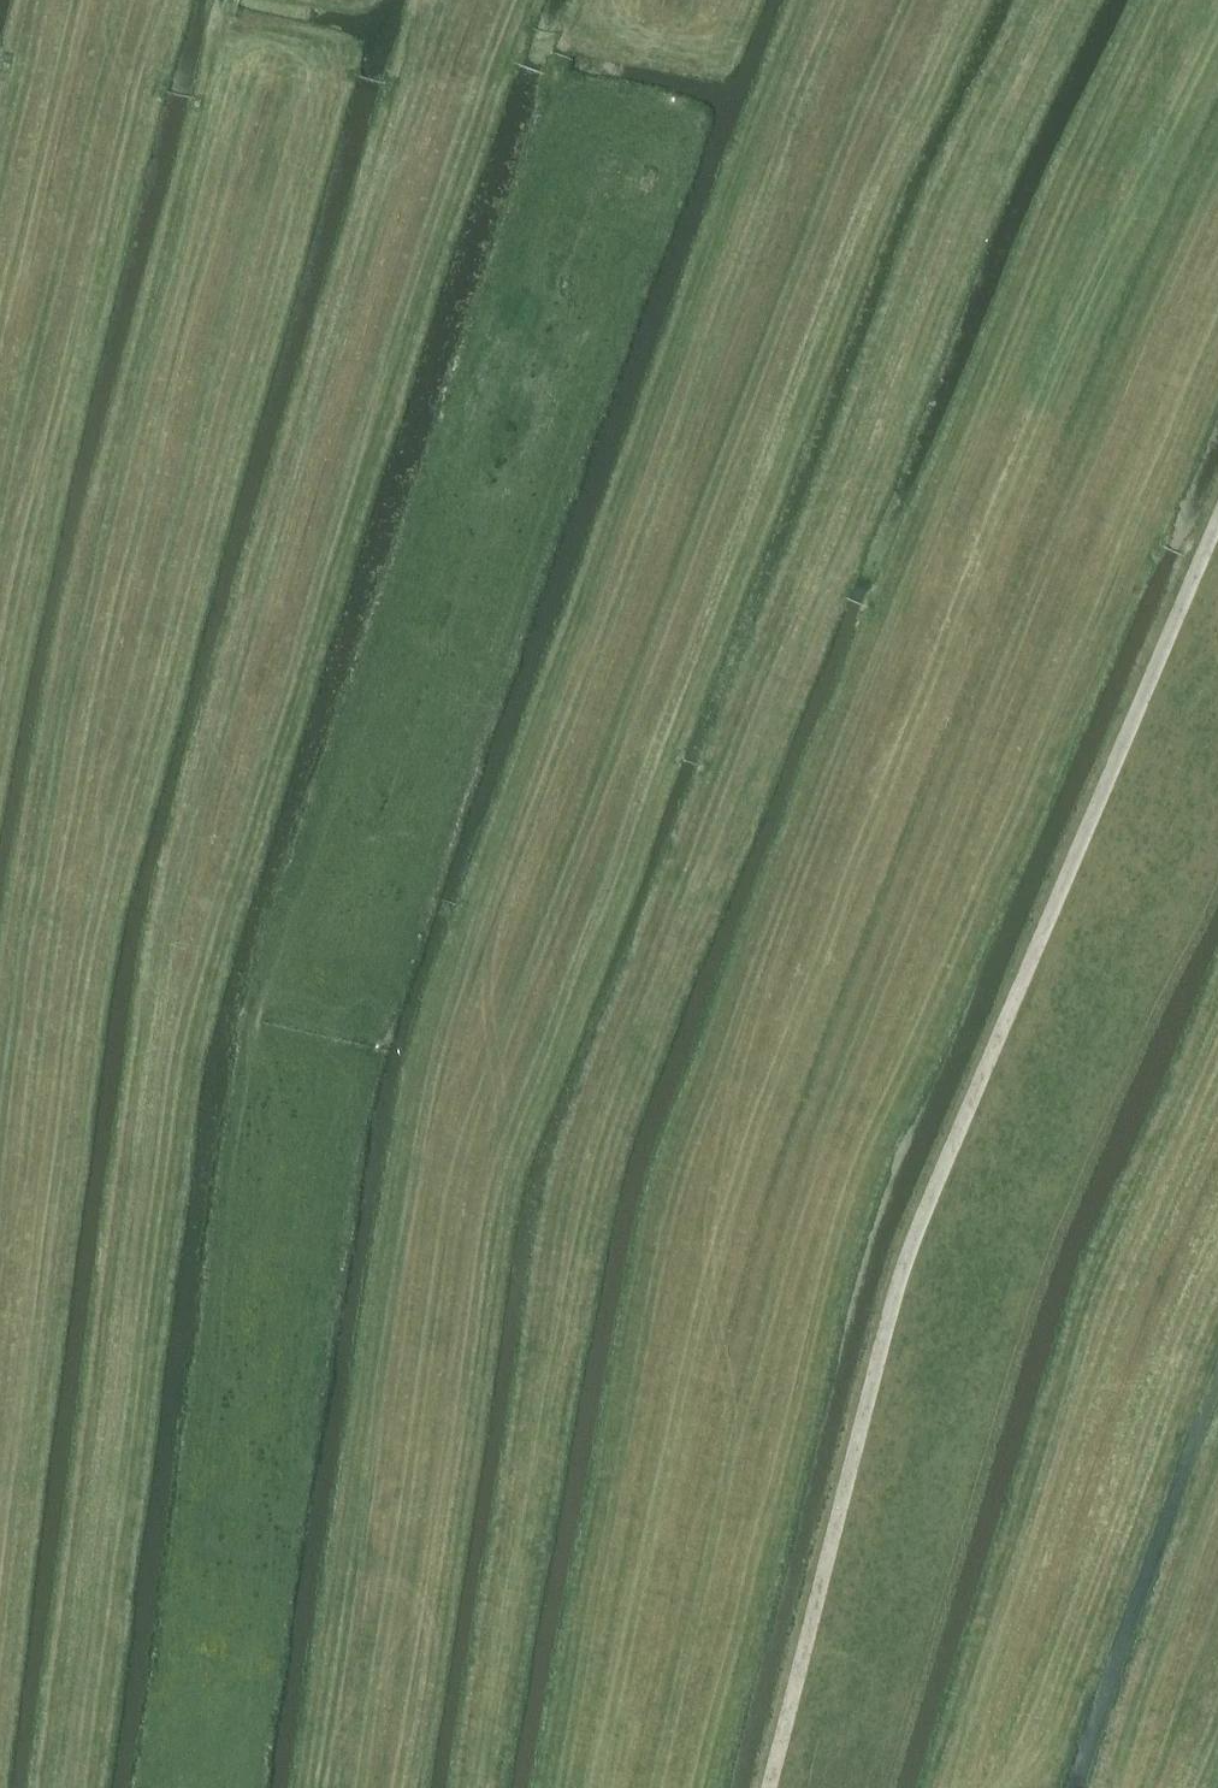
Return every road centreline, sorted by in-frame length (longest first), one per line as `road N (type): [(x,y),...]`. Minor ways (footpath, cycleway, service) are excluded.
road 1 (track): [(769,1787),(907,1255),(1217,524)]

